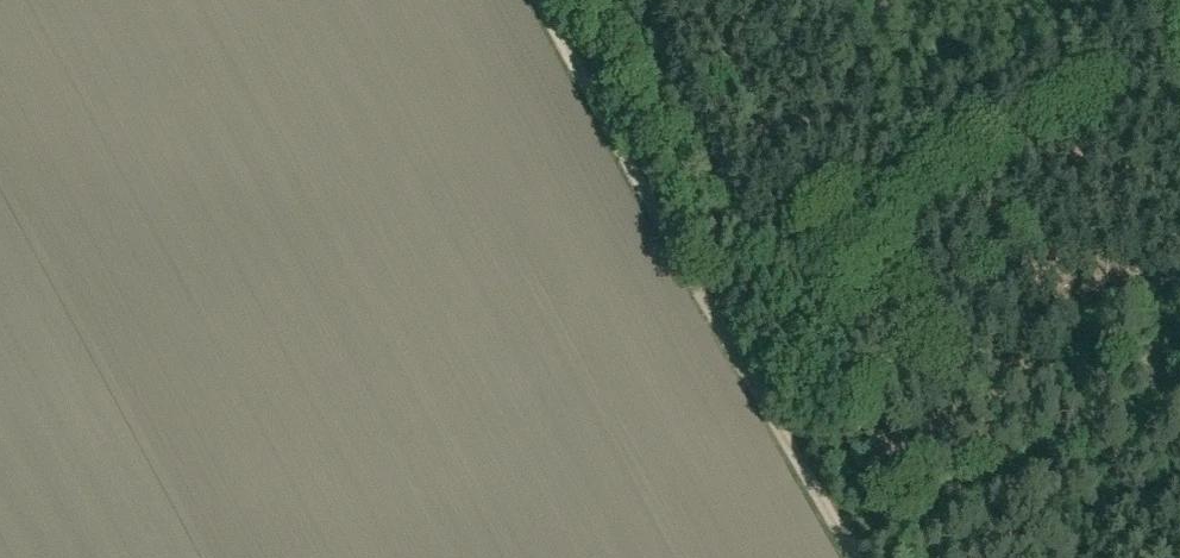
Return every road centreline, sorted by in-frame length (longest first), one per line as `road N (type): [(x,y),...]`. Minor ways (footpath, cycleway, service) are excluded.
road 1 (track): [(858,557),(655,213),(541,0)]

